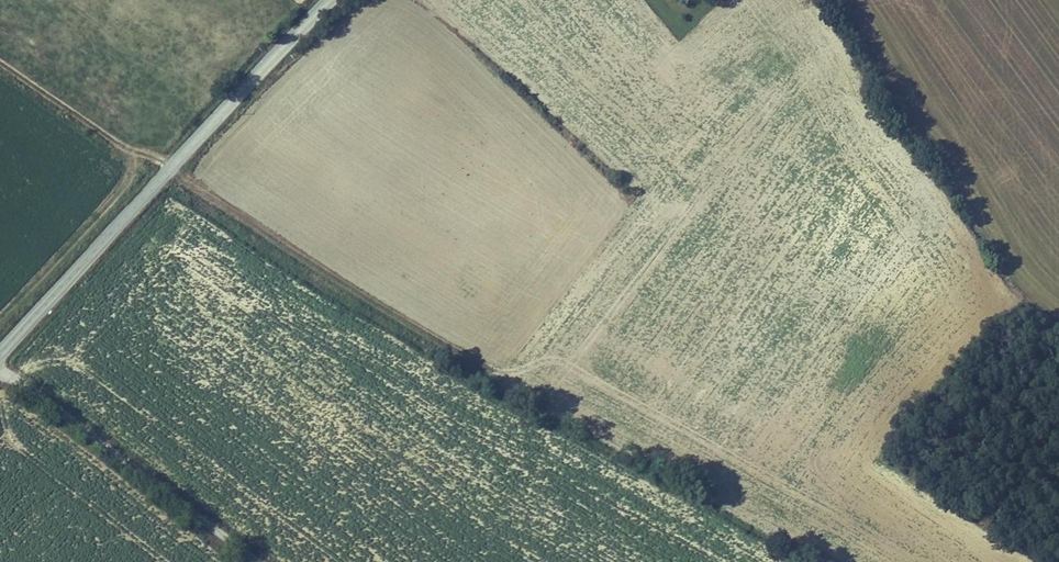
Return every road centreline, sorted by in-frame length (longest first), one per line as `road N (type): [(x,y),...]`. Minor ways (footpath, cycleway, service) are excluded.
road 1 (secondary): [(0,348),(329,0)]
road 2 (unclassified): [(0,369),(255,561)]
road 3 (track): [(0,68),(122,152),(171,168)]

